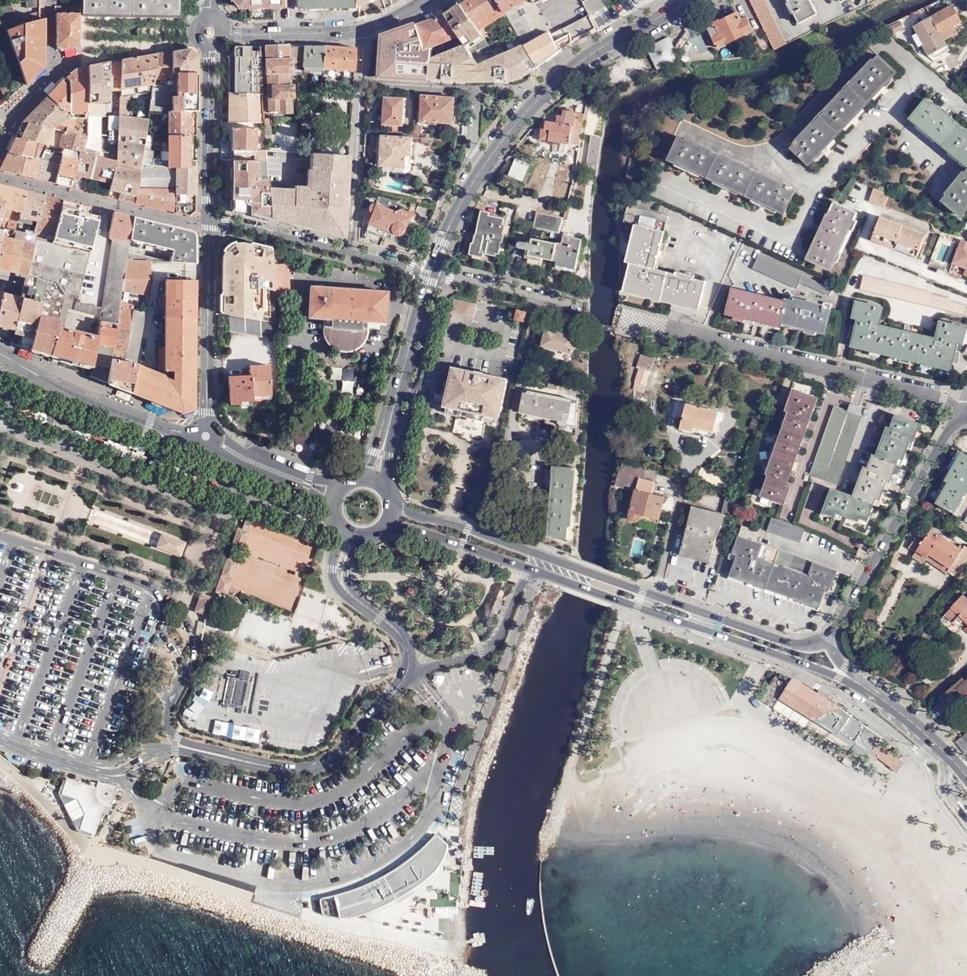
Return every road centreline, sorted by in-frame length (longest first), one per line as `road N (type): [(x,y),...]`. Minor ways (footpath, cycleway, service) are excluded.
road 1 (primary): [(385,526),(413,528),(857,684)]
road 2 (primary): [(830,639),(796,646),(392,502)]
road 3 (residential): [(960,414),(944,400),(626,318)]
road 4 (primary): [(694,0),(586,58),(543,94),(485,163)]
road 5 (primary): [(960,414),(830,639)]
road 6 (residential): [(0,352),(74,393),(203,437)]
road 7 (residential): [(203,437),(209,223)]
road 8 (residential): [(361,86),(474,91),(485,163)]
road 9 (residential): [(209,46),(209,223)]
road 10 (primary): [(431,271),(385,441)]
road 11 (residential): [(350,254),(361,86)]
road 12 (residential): [(431,271),(581,308)]
road 13 (tertiary): [(346,483),(283,469),(203,437)]
road 14 (tertiary): [(203,437),(333,502)]
road 15 (residential): [(209,223),(350,254)]
road 16 (primary): [(857,684),(924,732),(966,777)]
road 17 (residential): [(223,34),(364,32)]
road 18 (primary): [(485,163),(431,271)]

